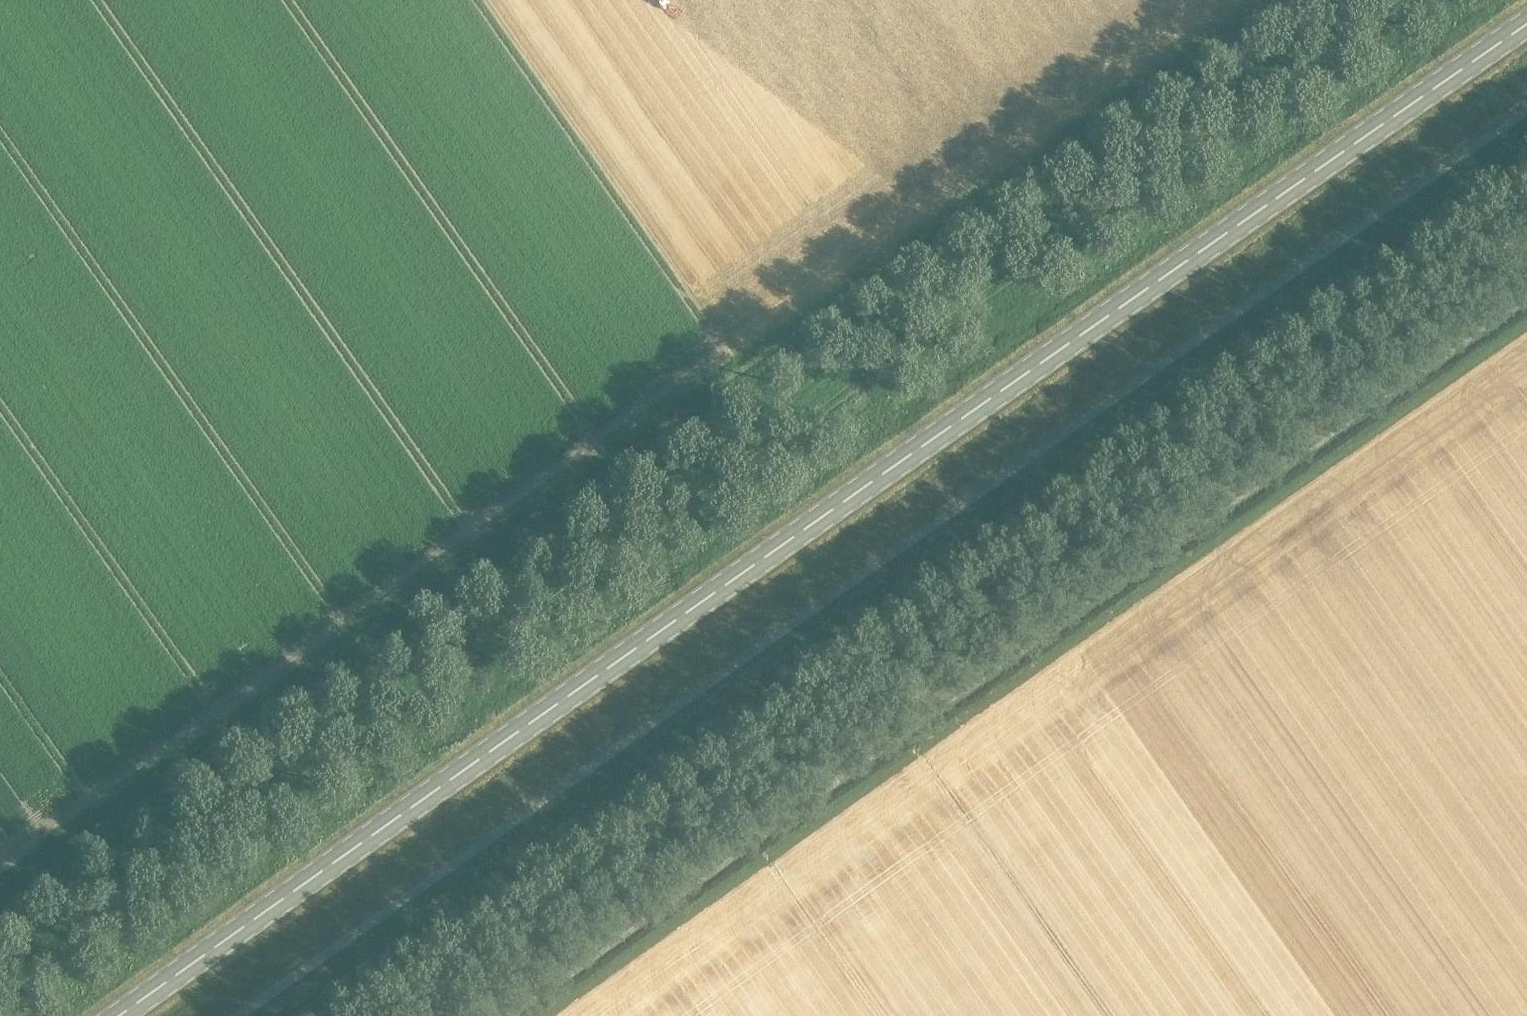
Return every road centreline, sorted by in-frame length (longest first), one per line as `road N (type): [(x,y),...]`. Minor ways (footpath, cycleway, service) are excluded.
road 1 (secondary): [(120,1015),(1526,25)]

